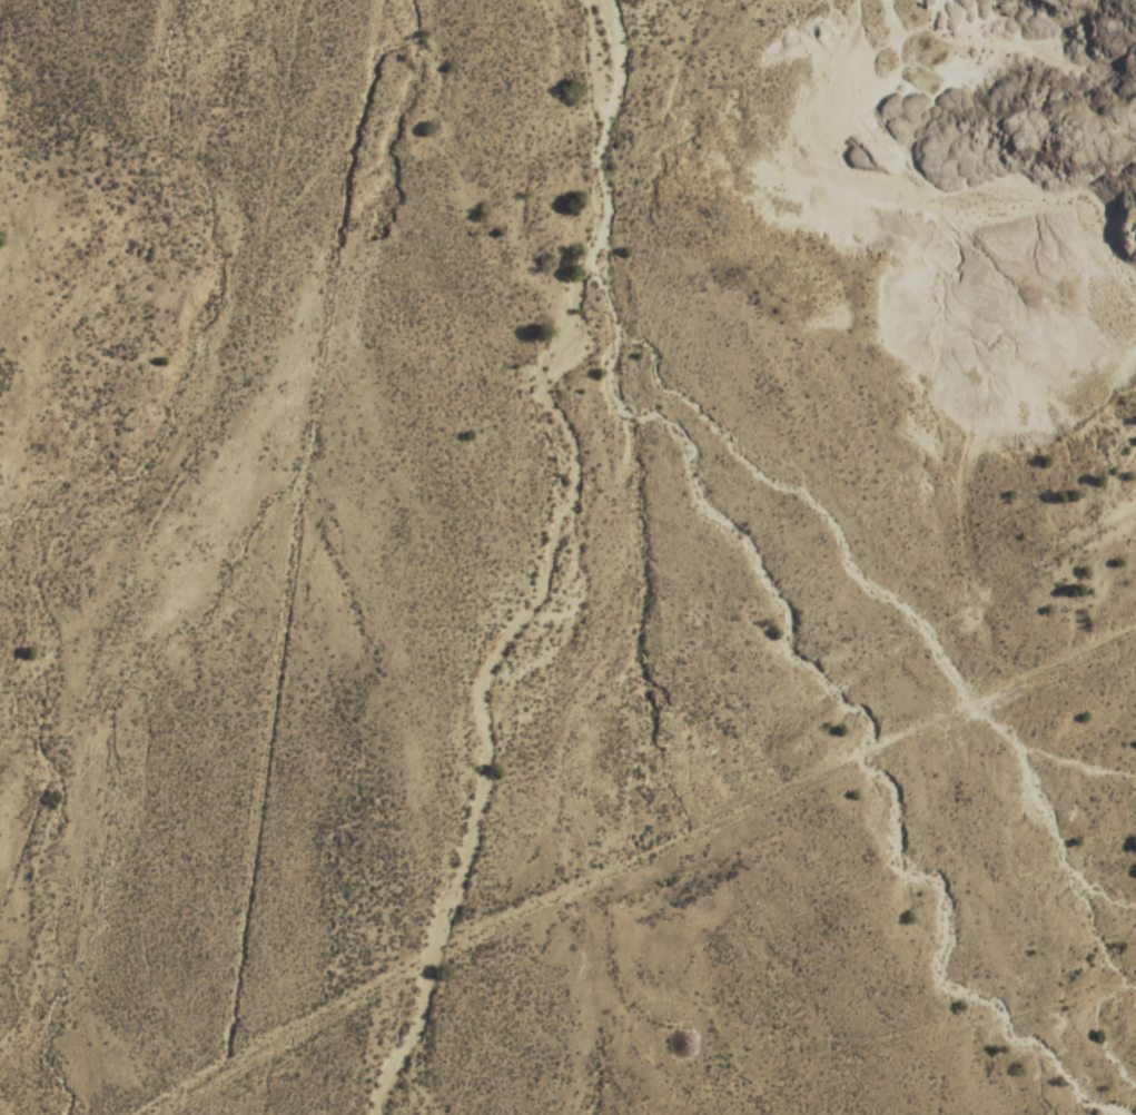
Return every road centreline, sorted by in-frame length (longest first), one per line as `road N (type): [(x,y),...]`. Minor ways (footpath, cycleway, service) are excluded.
road 1 (residential): [(1135,621),(827,782),(431,956),(175,1098)]

